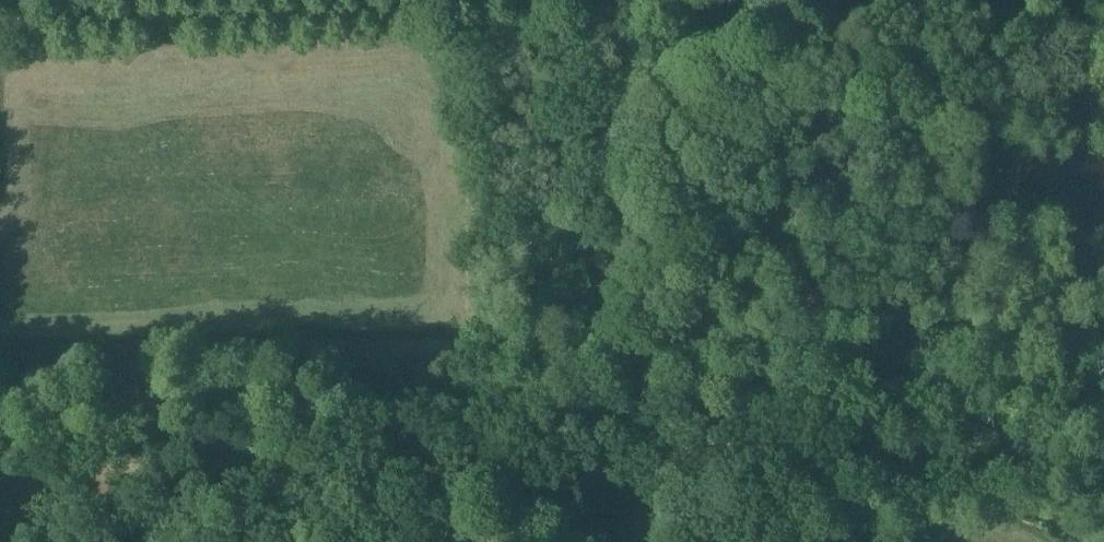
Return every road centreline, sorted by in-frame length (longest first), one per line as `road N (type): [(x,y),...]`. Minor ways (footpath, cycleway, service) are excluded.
road 1 (track): [(0,493),(823,455)]
road 2 (track): [(452,0),(0,18)]
road 3 (track): [(823,455),(1103,431)]

